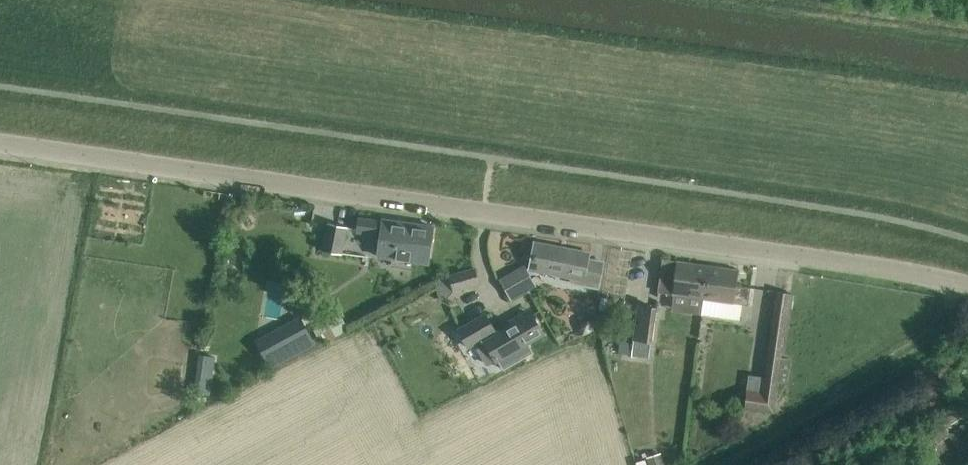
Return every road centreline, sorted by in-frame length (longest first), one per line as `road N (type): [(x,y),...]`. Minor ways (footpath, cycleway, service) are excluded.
road 1 (unclassified): [(967,284),(0,143)]

